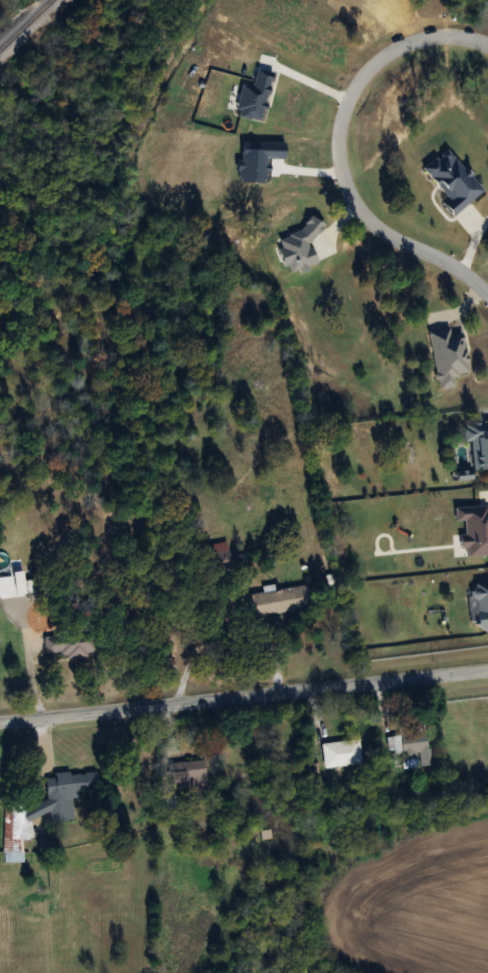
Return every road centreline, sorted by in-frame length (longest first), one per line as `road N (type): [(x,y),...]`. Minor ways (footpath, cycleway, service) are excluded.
road 1 (residential): [(0,723),(487,669)]
road 2 (residential): [(487,297),(361,213),(341,118),(356,81),(414,39),(456,32),(487,45)]

